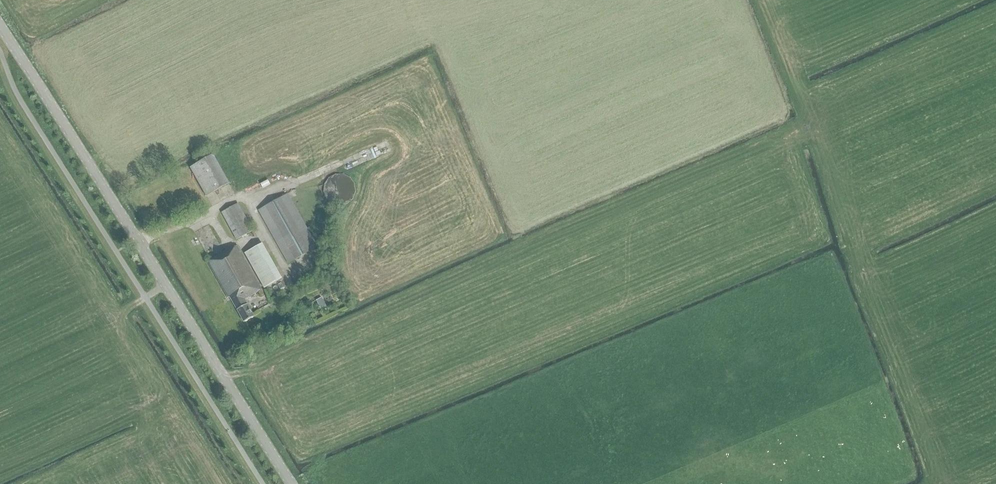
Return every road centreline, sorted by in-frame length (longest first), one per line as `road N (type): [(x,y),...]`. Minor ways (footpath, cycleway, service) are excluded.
road 1 (tertiary): [(291,483),(0,26)]

